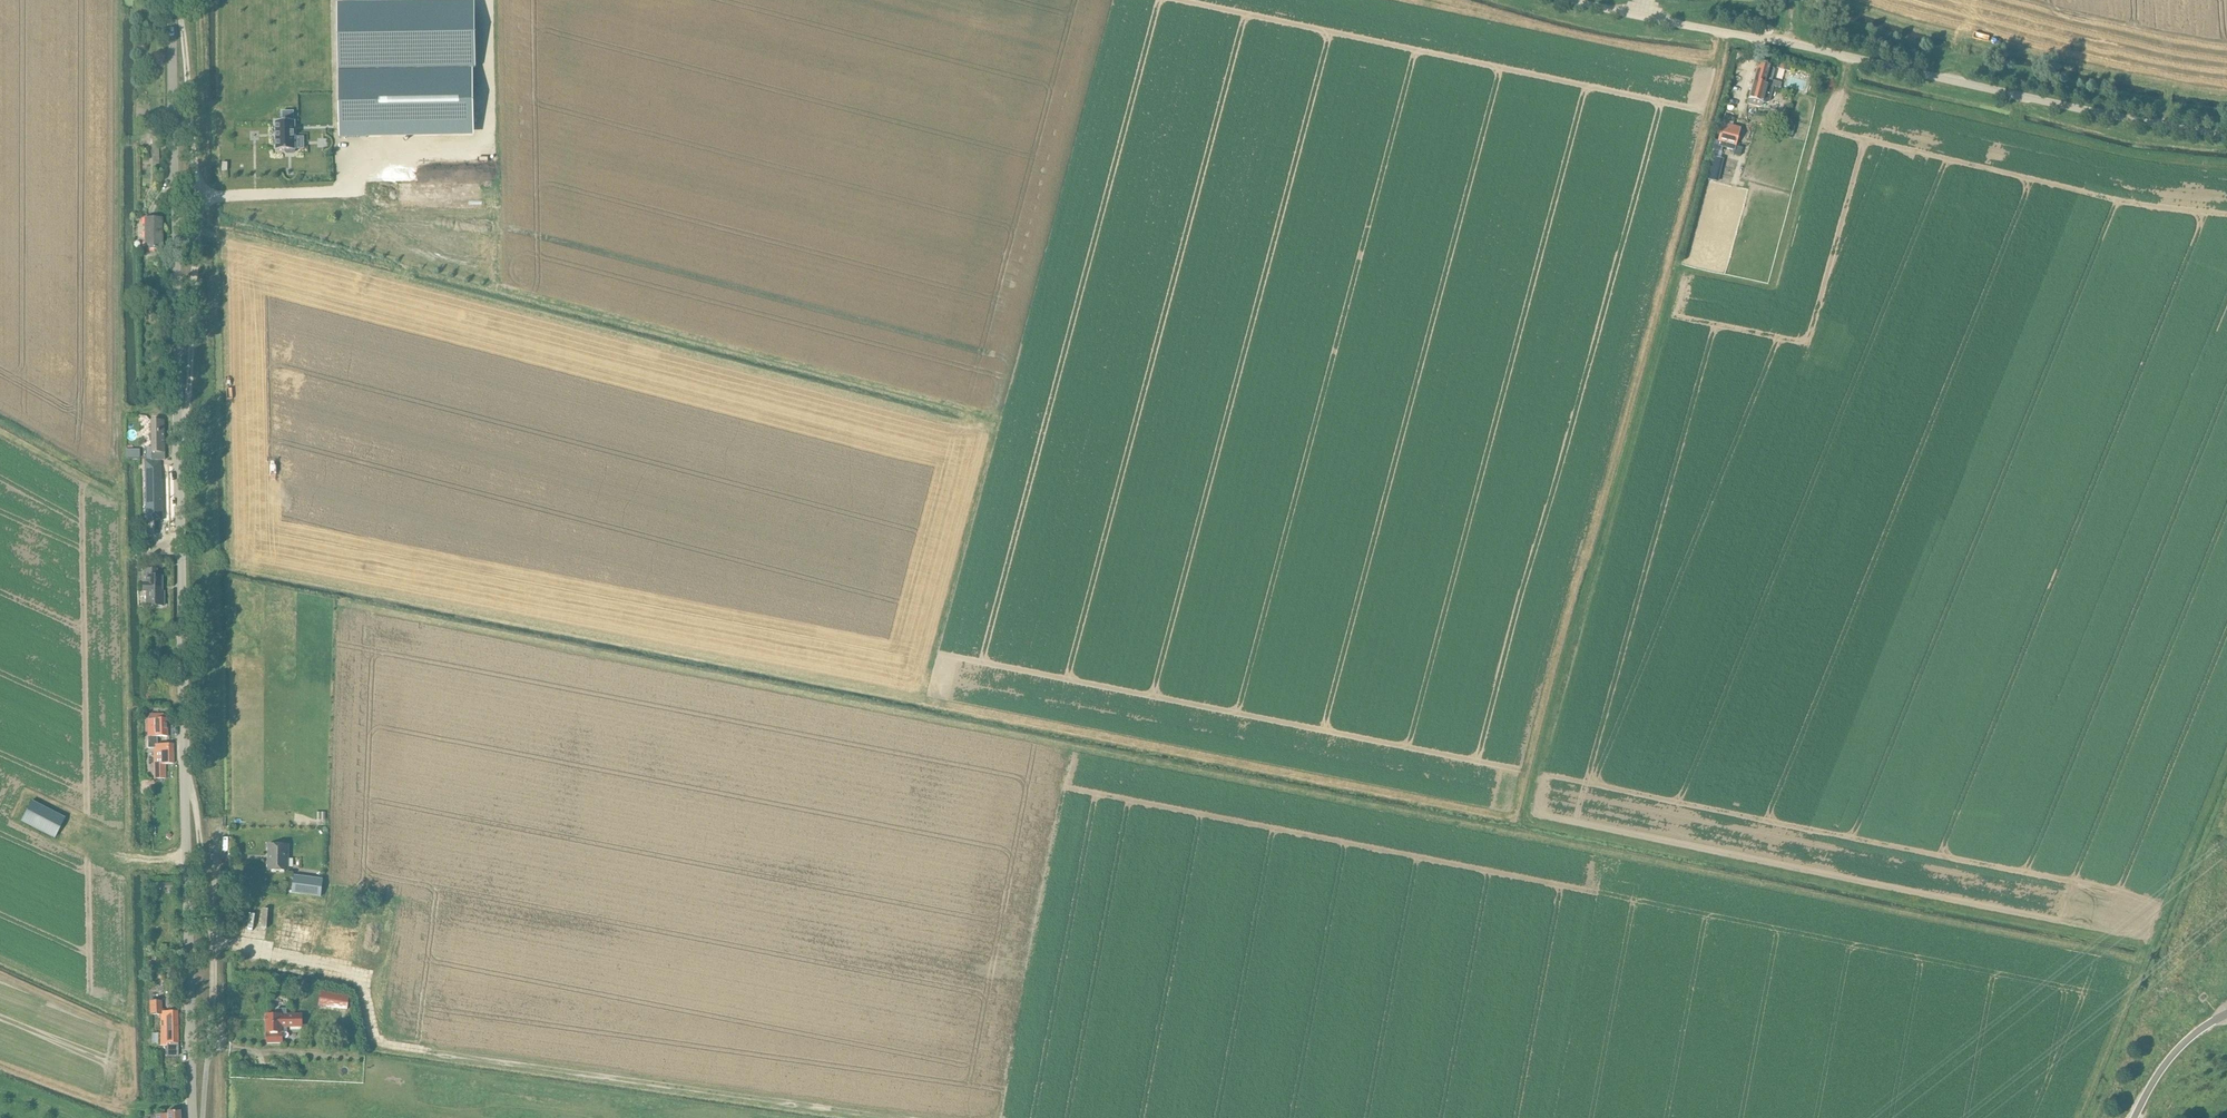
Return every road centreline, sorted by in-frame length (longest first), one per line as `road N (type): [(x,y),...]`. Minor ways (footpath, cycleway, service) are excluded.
road 1 (track): [(2150,946),(1525,821),(1679,270),(1771,288),(1826,81),(2118,153),(2226,165)]
road 2 (track): [(342,602),(2144,961)]
road 3 (track): [(929,701),(1512,819),(1718,81),(1722,33)]
road 4 (unclassified): [(192,1117),(173,0)]
road 5 (track): [(214,951),(360,979),(373,1043),(895,1117)]
road 6 (unclassified): [(2226,136),(1568,0)]
road 7 (track): [(1830,0),(2132,79),(2226,95)]
road 8 (track): [(2078,1117),(2226,761)]
road 9 (track): [(1442,0),(1594,40),(1720,58)]
road 10 (track): [(65,835),(121,857),(187,860)]

